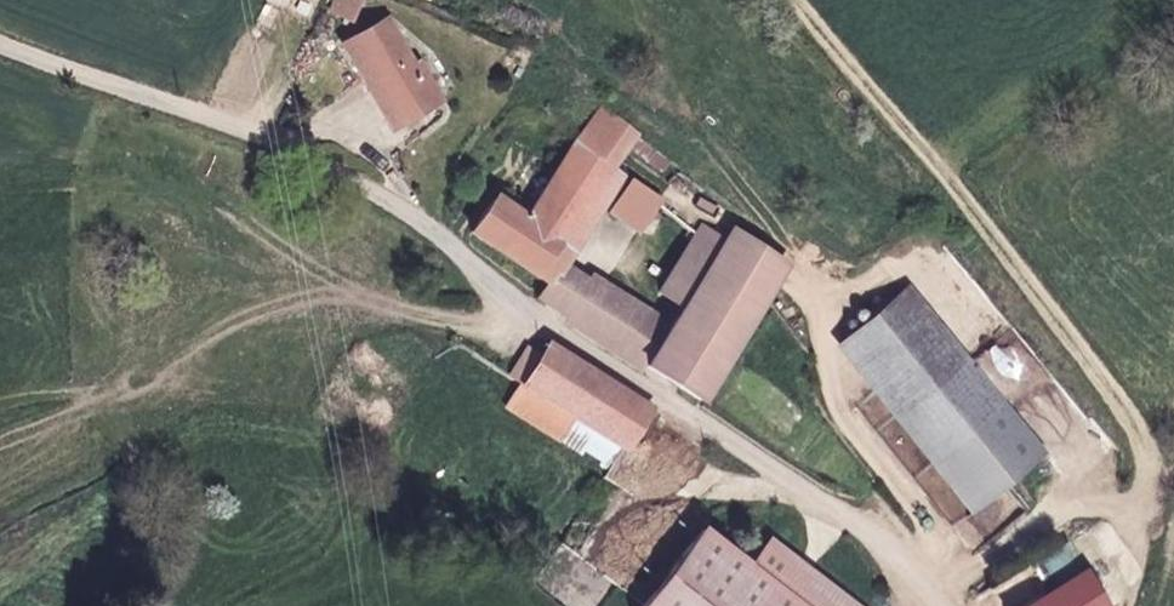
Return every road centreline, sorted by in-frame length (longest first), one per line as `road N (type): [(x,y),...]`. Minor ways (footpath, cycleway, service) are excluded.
road 1 (unclassified): [(0,47),(338,167),(439,237),(537,321),(896,545),(948,605)]
road 2 (track): [(1125,605),(1149,490),(1117,396),(796,0)]

